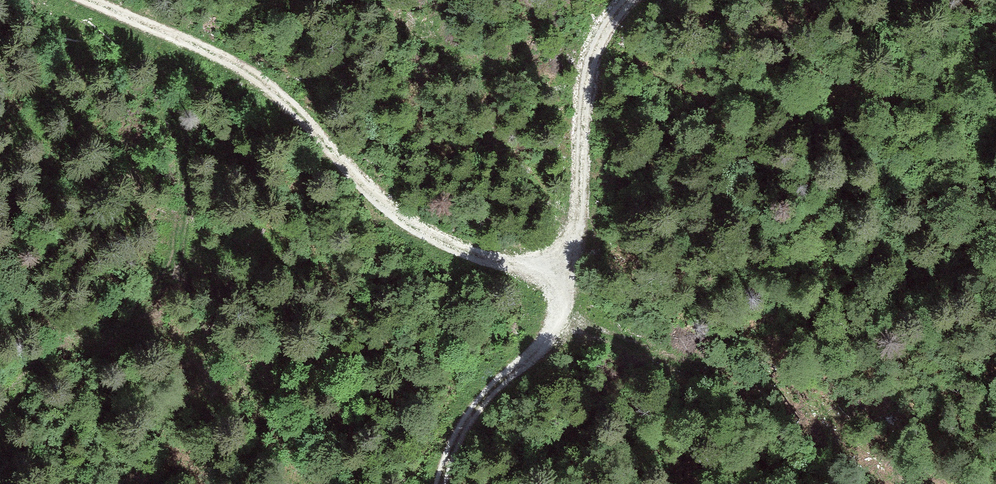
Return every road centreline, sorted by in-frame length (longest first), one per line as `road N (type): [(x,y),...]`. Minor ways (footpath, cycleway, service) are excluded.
road 1 (track): [(105,0),(273,79),(373,200),(467,248),(571,273)]
road 2 (track): [(571,273),(591,64),(628,0)]
road 3 (track): [(571,273),(531,349),(474,406),(443,483)]

